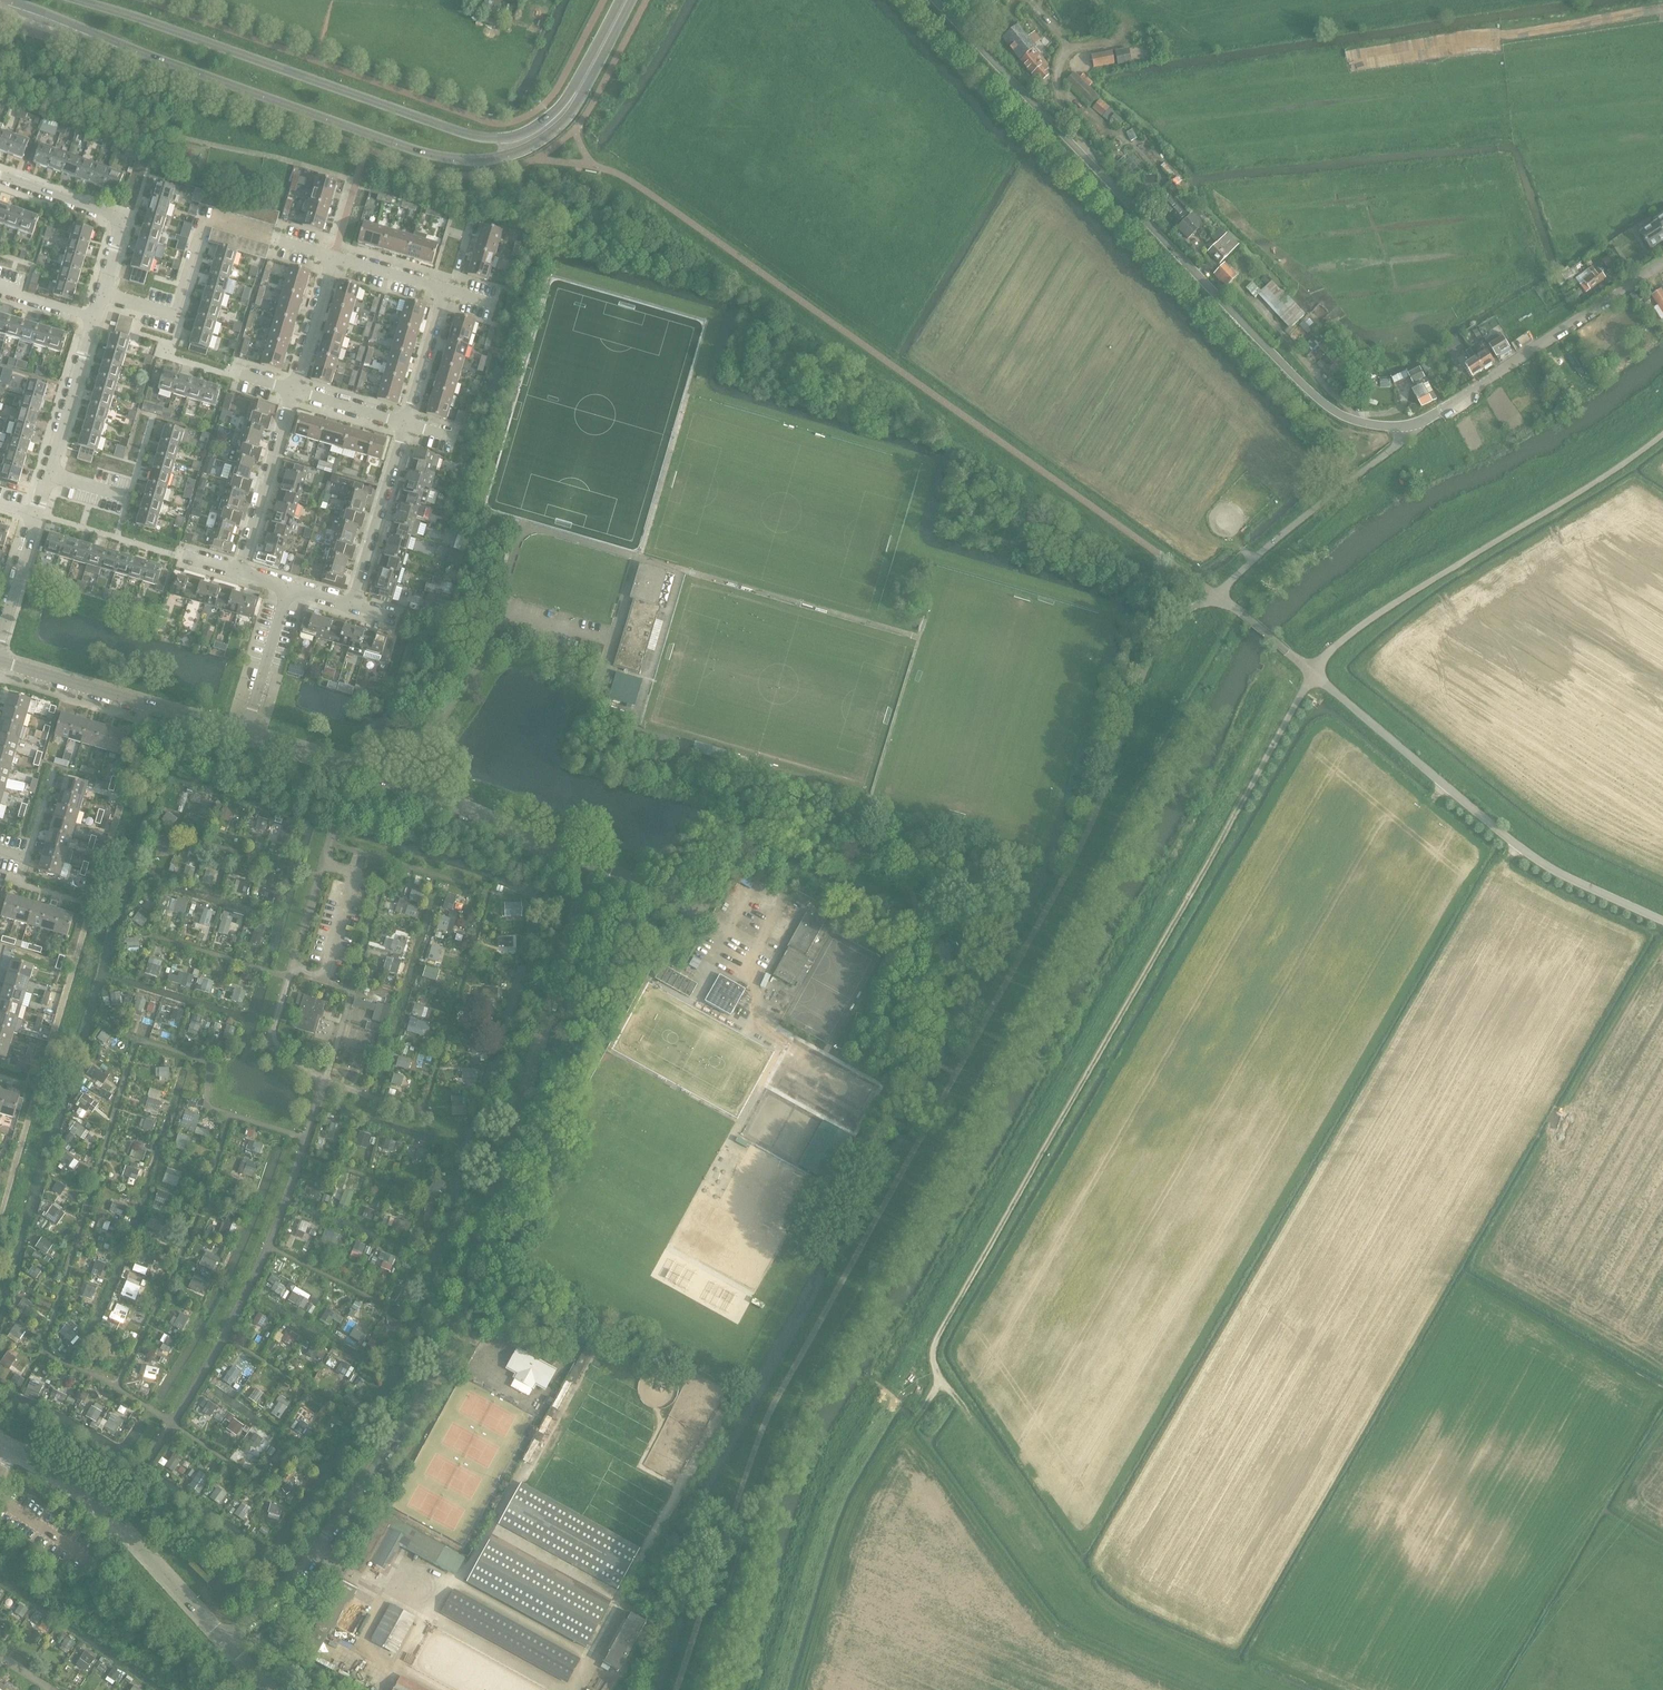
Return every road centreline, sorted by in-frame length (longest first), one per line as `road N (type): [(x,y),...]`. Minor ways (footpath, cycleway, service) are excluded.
road 1 (track): [(1279,1689),(1096,1608),(933,1362),(935,1346),(1313,673)]
road 2 (residential): [(229,1643),(327,1537),(443,1364),(591,866)]
road 3 (secondary): [(6,0),(441,157),(497,159),(545,141),(570,115),(598,53)]
road 4 (unclassified): [(1425,422),(1371,425),(1339,414),(1309,390),(935,0)]
road 5 (secondary): [(598,53),(534,128),(492,137),(77,0)]
road 6 (unclassified): [(1313,673),(1520,848),(1662,921)]
road 7 (unclassified): [(1313,673),(1402,598),(1662,435)]
road 8 (residential): [(229,1643),(109,1514),(15,1452)]
road 9 (residential): [(1662,262),(1425,422)]
road 10 (residential): [(250,735),(0,661)]
road 11 (residential): [(101,295),(174,316),(205,217),(271,237)]
road 12 (unclassified): [(398,781),(591,866)]
road 13 (residential): [(101,295),(121,226),(116,217),(0,176)]
road 14 (unclassified): [(352,608),(405,426)]
road 15 (unclassified): [(238,574),(293,393)]
road 16 (residential): [(0,634),(49,476)]
road 17 (residential): [(49,476),(94,318)]
road 18 (residential): [(398,781),(250,735)]
road 19 (unclassified): [(591,866),(729,929)]
road 20 (unclassified): [(250,735),(294,590)]
road 21 (unclassified): [(293,393),(334,256)]
road 22 (unclassified): [(405,426),(446,289)]

